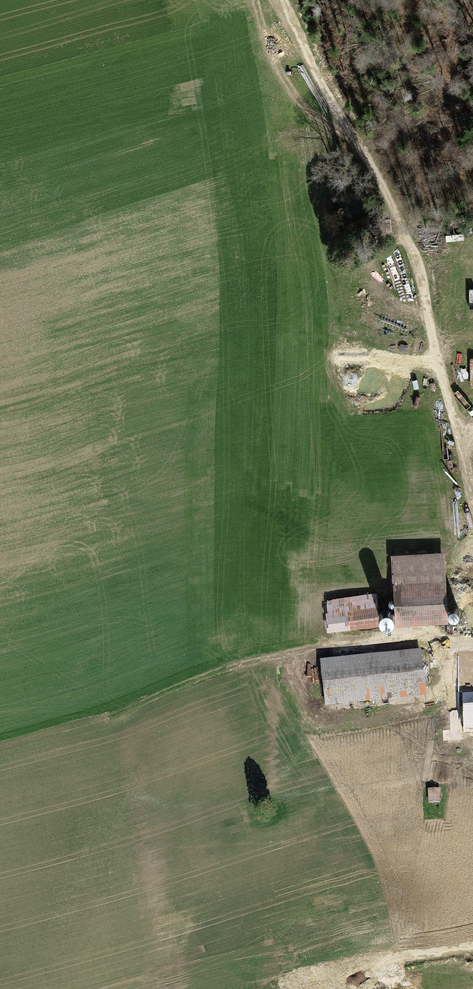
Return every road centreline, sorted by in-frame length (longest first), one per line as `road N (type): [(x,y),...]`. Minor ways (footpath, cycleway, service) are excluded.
road 1 (track): [(118,715),(229,666),(361,640),(472,632)]
road 2 (track): [(472,498),(416,261),(370,159)]
road 3 (track): [(370,159),(283,0)]

